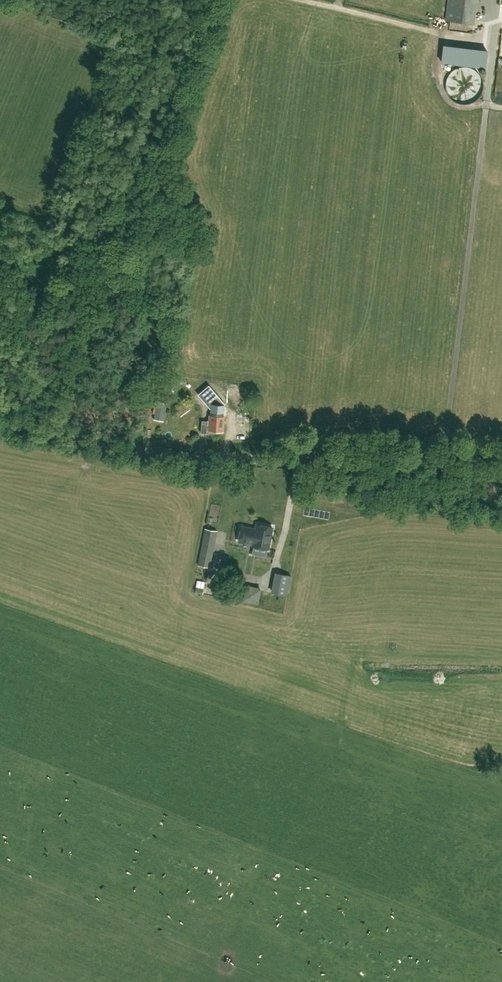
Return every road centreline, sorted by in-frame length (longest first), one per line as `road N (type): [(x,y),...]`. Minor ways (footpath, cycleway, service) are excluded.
road 1 (tertiary): [(501,474),(179,456),(0,418)]

